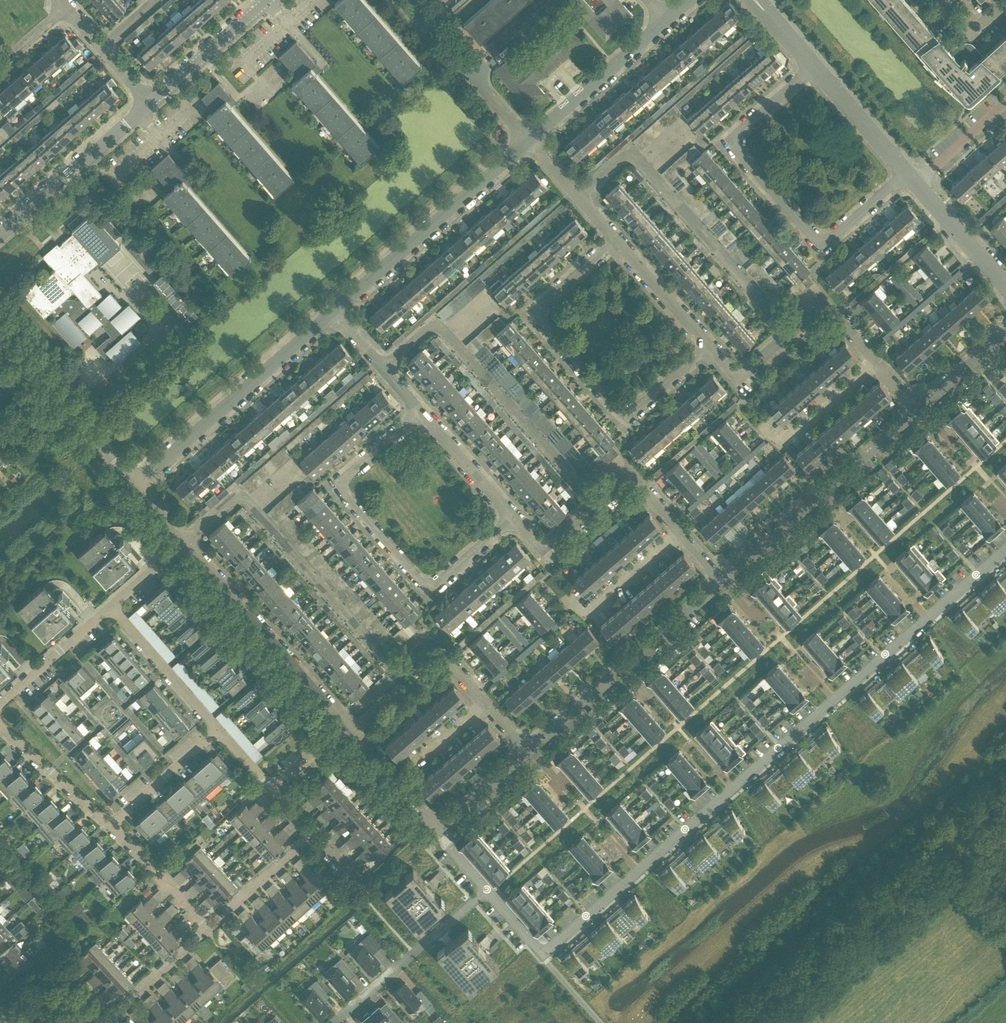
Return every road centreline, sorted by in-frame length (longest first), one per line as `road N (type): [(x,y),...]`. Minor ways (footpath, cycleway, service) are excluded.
road 1 (residential): [(1005,549),(543,954)]
road 2 (residential): [(906,173),(824,245),(739,153),(731,139),(812,65)]
road 3 (residential): [(709,346),(627,419),(542,327),(534,313),(615,240)]
road 4 (residential): [(513,516),(431,589),(347,496),(339,483),(421,410)]
road 5 (residential): [(134,486),(334,311)]
road 6 (residential): [(724,582),(528,754)]
road 7 (residential): [(334,311),(529,141)]
road 8 (residential): [(918,411),(724,582)]
road 9 (residential): [(344,724),(184,542)]
road 10 (residential): [(682,534),(628,472),(540,547),(513,516)]
road 11 (residential): [(874,362),(823,304),(737,378),(709,346)]
road 12 (residential): [(134,486),(0,333)]
road 13 (residential): [(335,1022),(486,890)]
road 14 (residential): [(0,234),(150,103)]
road 15 (residential): [(344,724),(432,646),(485,705)]
road 16 (residential): [(529,141),(665,22)]
road 17 (residential): [(218,728),(111,607)]
road 18 (residential): [(150,103),(268,0)]
road 19 (residential): [(682,534),(584,616),(567,597)]
road 20 (residential): [(762,426),(780,445),(874,362)]
road 21 (residential): [(111,826),(0,726)]
road 22 (residential): [(0,703),(111,607)]
road 23 (residential): [(111,826),(218,728)]
road 24 (tertiary): [(906,173),(812,65)]
road 25 (residential): [(709,346),(615,240)]
road 26 (residential): [(513,516),(421,410)]
road 27 (residential): [(209,929),(312,834)]
road 28 (residential): [(439,824),(425,819),(344,724)]
road 29 (residential): [(106,1022),(209,929)]
road 30 (tertiary): [(1005,284),(916,184)]
road 31 (residential): [(421,410),(334,311)]
road 32 (residential): [(615,240),(529,141)]
road 33 (residential): [(150,103),(65,7)]
road 34 (residential): [(916,184),(1005,103)]

